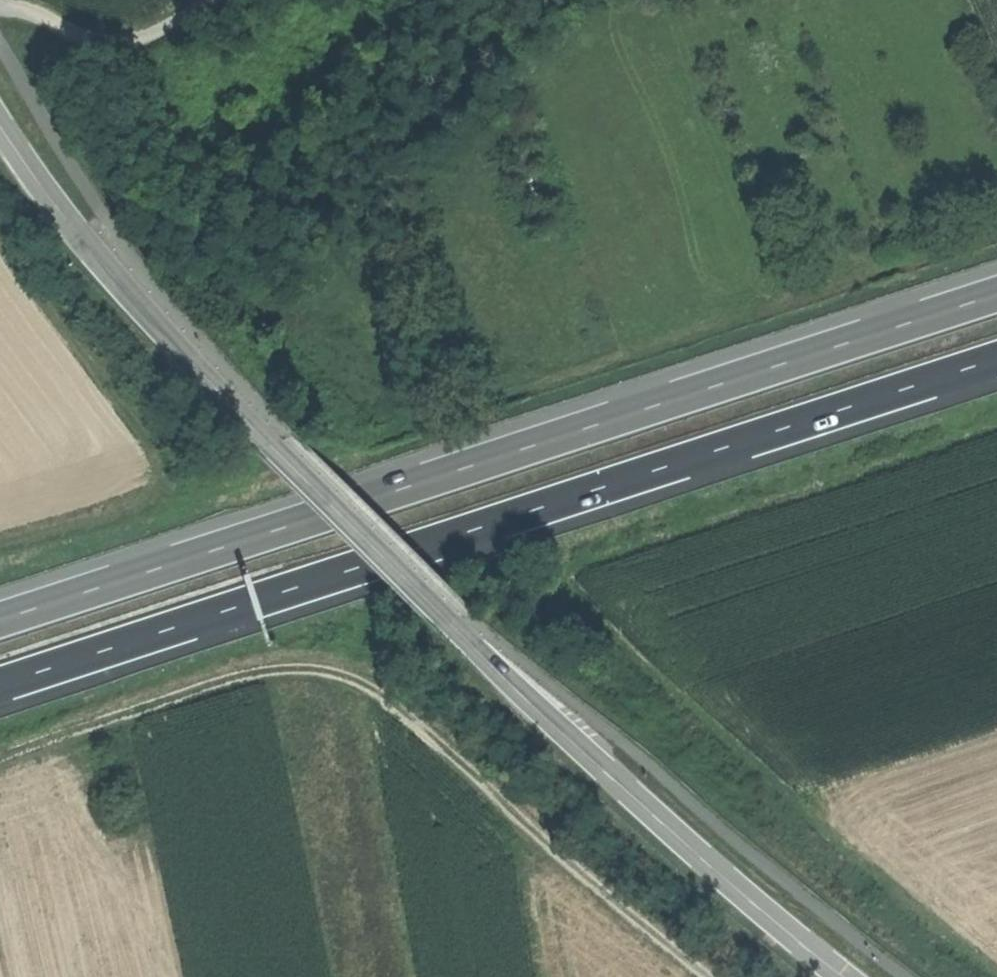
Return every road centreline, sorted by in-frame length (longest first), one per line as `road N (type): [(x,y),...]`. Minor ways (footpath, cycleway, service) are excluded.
road 1 (secondary): [(850,976),(446,619),(259,430),(49,199),(0,117)]
road 2 (trunk): [(996,294),(0,618)]
road 3 (trunk): [(0,683),(996,362)]
road 4 (track): [(706,976),(421,717),(355,669),(283,662),(0,754)]
road 5 (track): [(217,0),(157,35),(130,41),(102,41),(51,16),(0,5)]

